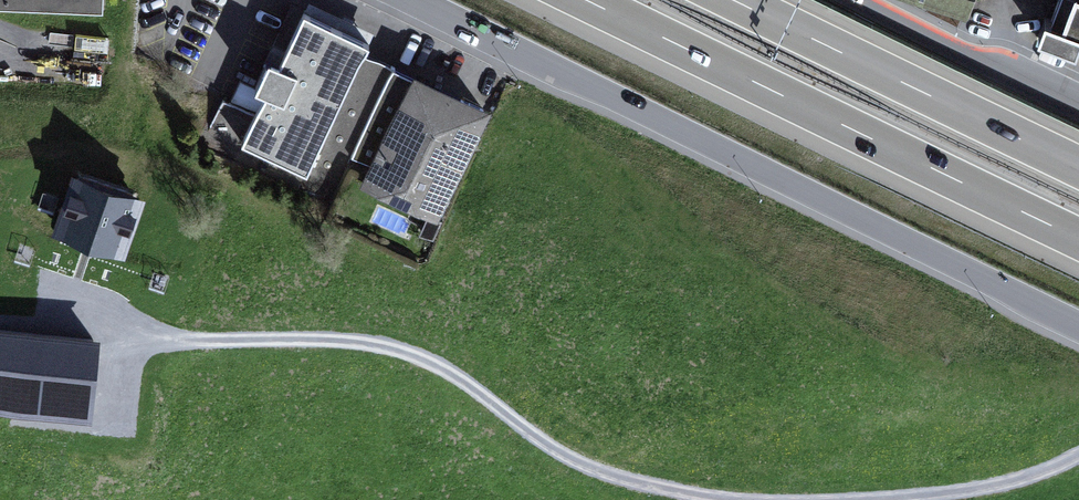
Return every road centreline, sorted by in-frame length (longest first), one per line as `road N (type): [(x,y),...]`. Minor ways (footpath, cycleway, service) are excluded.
road 1 (residential): [(408,0),(1078,326)]
road 2 (motorway): [(585,0),(1078,240)]
road 3 (motorway): [(1078,166),(736,0)]
road 4 (residential): [(1078,103),(866,0)]

